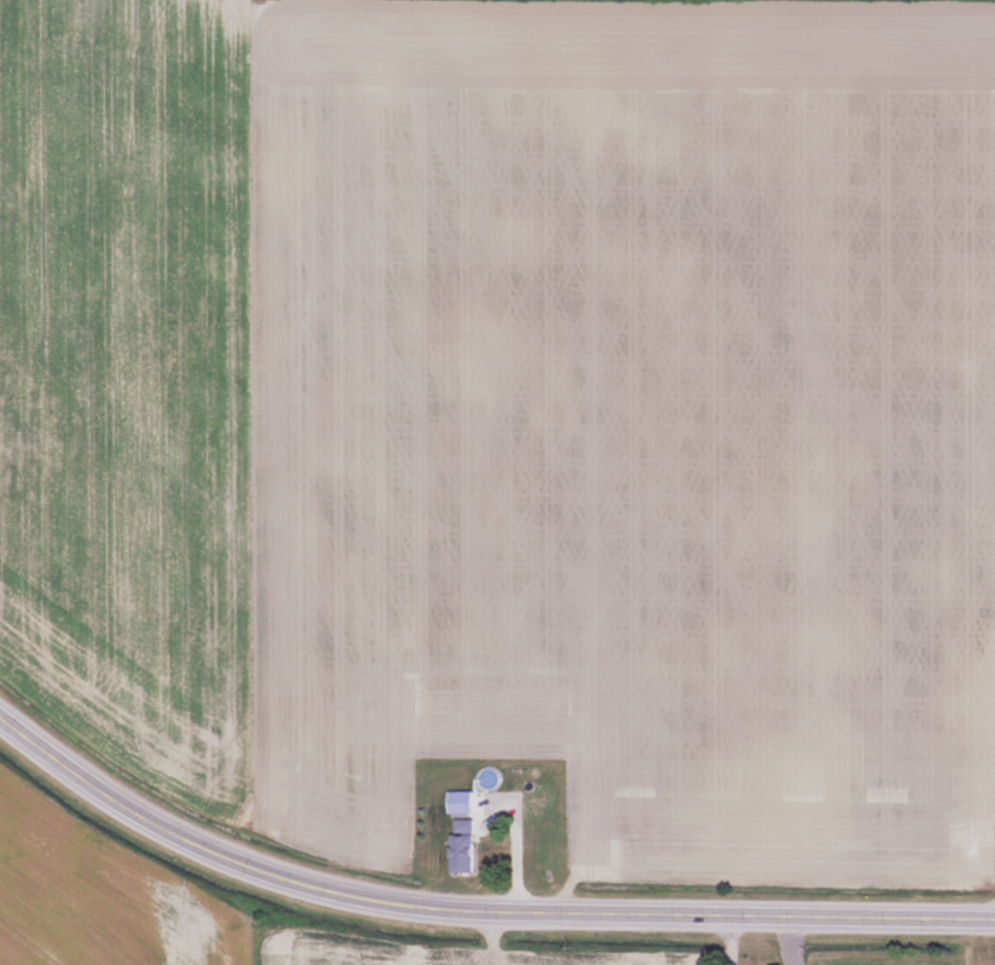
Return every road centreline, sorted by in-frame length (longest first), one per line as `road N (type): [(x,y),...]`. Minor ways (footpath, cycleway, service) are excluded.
road 1 (primary): [(994,923),(475,912),(344,896),(173,835),(111,800),(0,717)]

